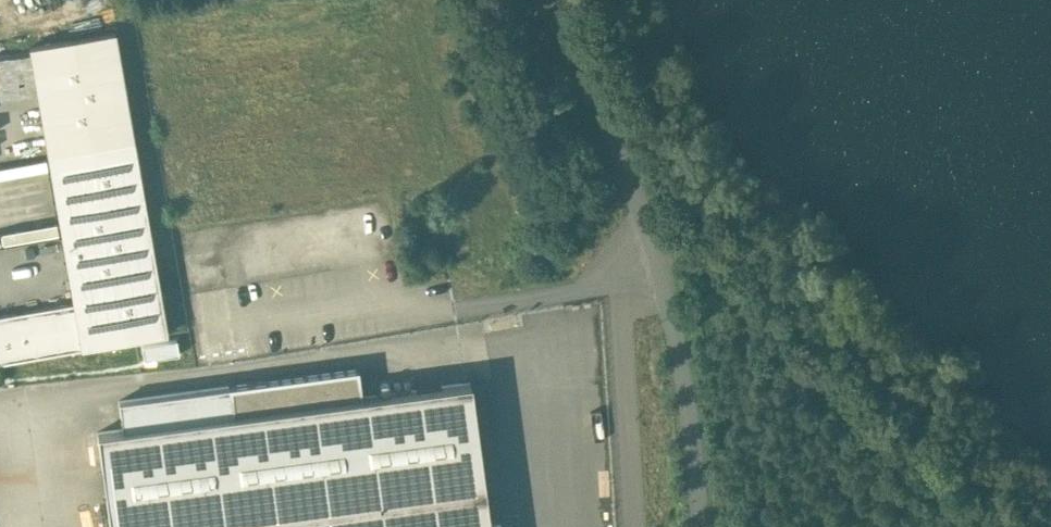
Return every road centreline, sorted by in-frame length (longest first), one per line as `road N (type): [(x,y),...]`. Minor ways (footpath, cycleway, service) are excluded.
road 1 (unclassified): [(542,0),(586,69),(664,279),(701,454),(705,526)]

